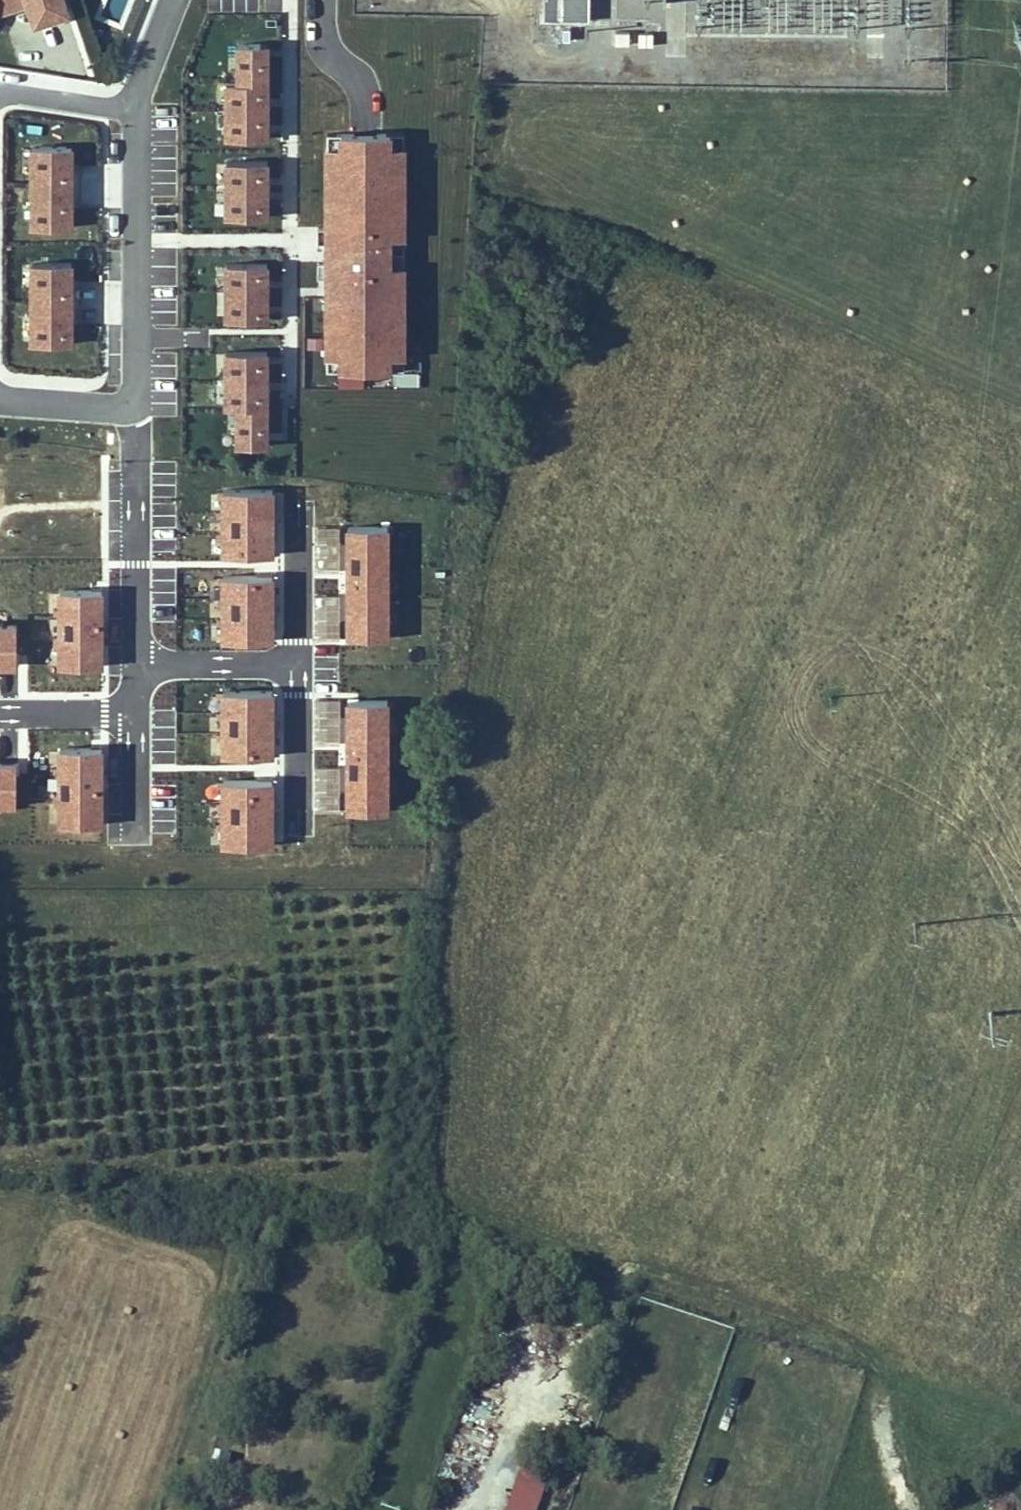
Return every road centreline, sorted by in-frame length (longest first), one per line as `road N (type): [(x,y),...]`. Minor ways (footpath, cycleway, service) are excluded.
road 1 (residential): [(0,400),(132,411),(132,109)]
road 2 (residential): [(319,0),(320,44),(362,86),(361,126)]
road 3 (residential): [(0,95),(132,109)]

